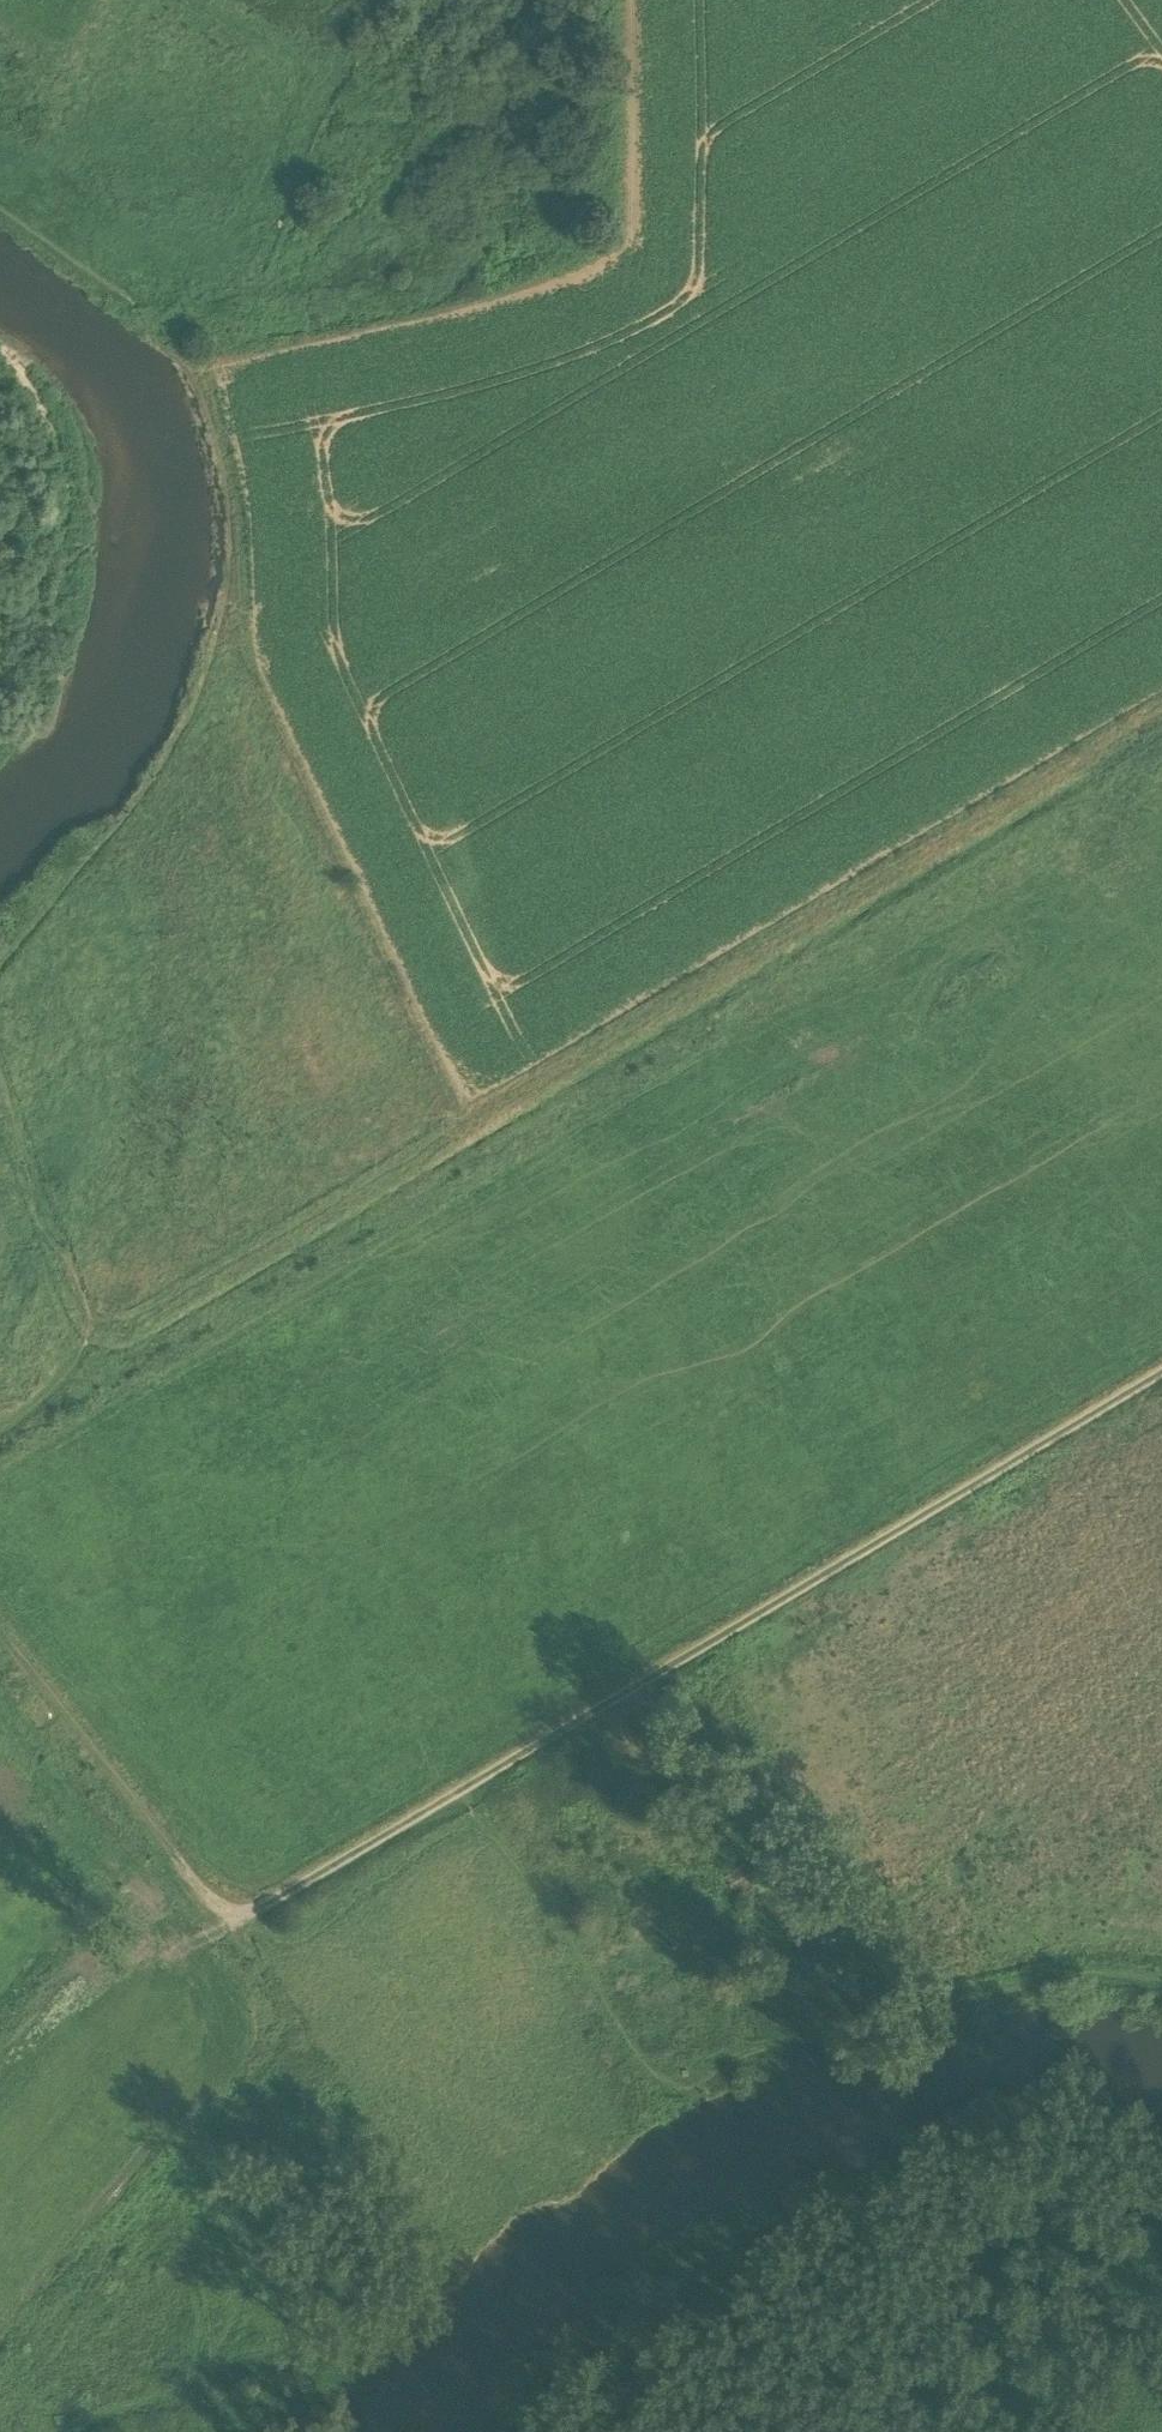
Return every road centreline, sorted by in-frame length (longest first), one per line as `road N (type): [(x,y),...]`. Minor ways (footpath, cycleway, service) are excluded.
road 1 (track): [(473,1781),(1161,1374)]
road 2 (track): [(476,1129),(1161,719)]
road 3 (track): [(0,1624),(168,1841),(241,1909),(273,1899),(473,1781)]

